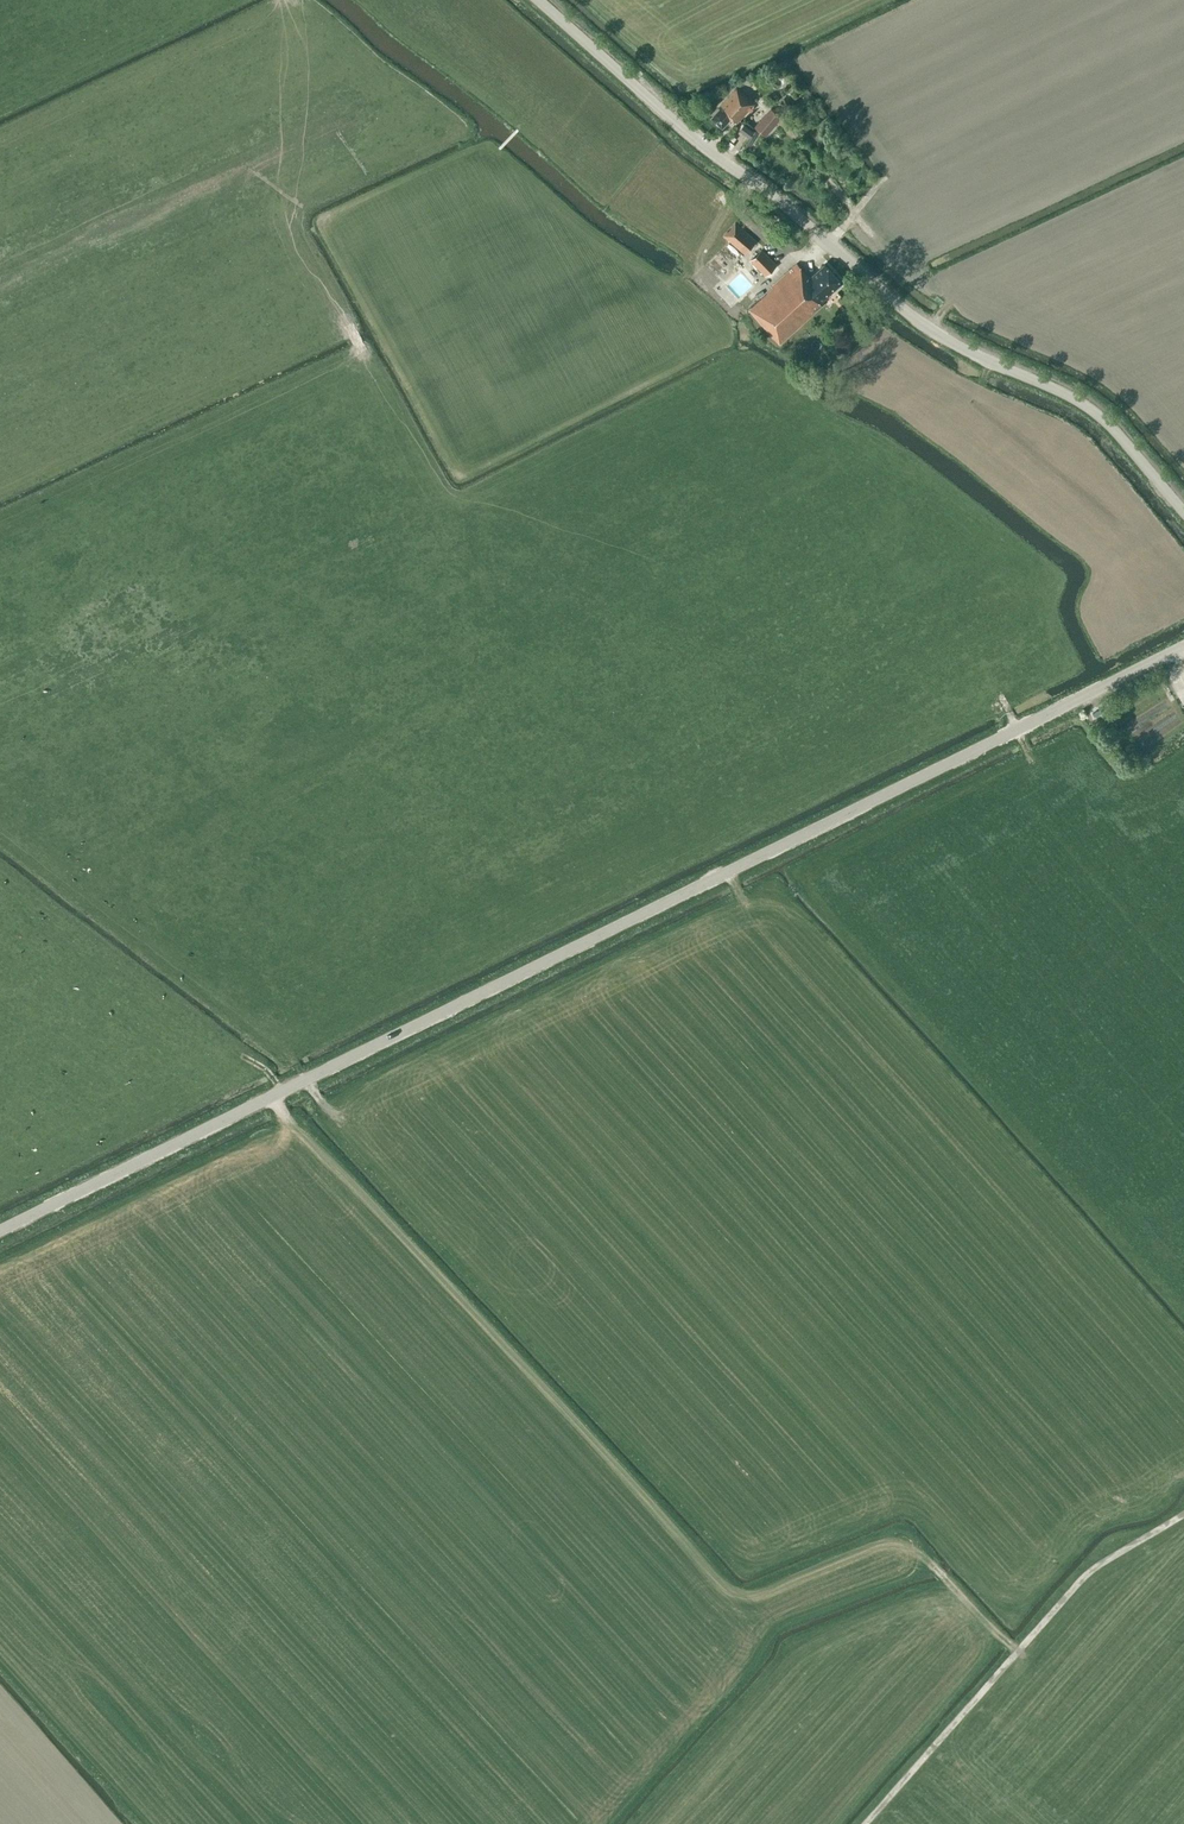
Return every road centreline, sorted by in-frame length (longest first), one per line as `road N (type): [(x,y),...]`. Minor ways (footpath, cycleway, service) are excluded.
road 1 (tertiary): [(0,1231),(1183,648)]
road 2 (unclassified): [(1183,512),(1096,413),(916,321),(537,0)]
road 3 (track): [(1183,1515),(1100,1562),(926,1756)]

